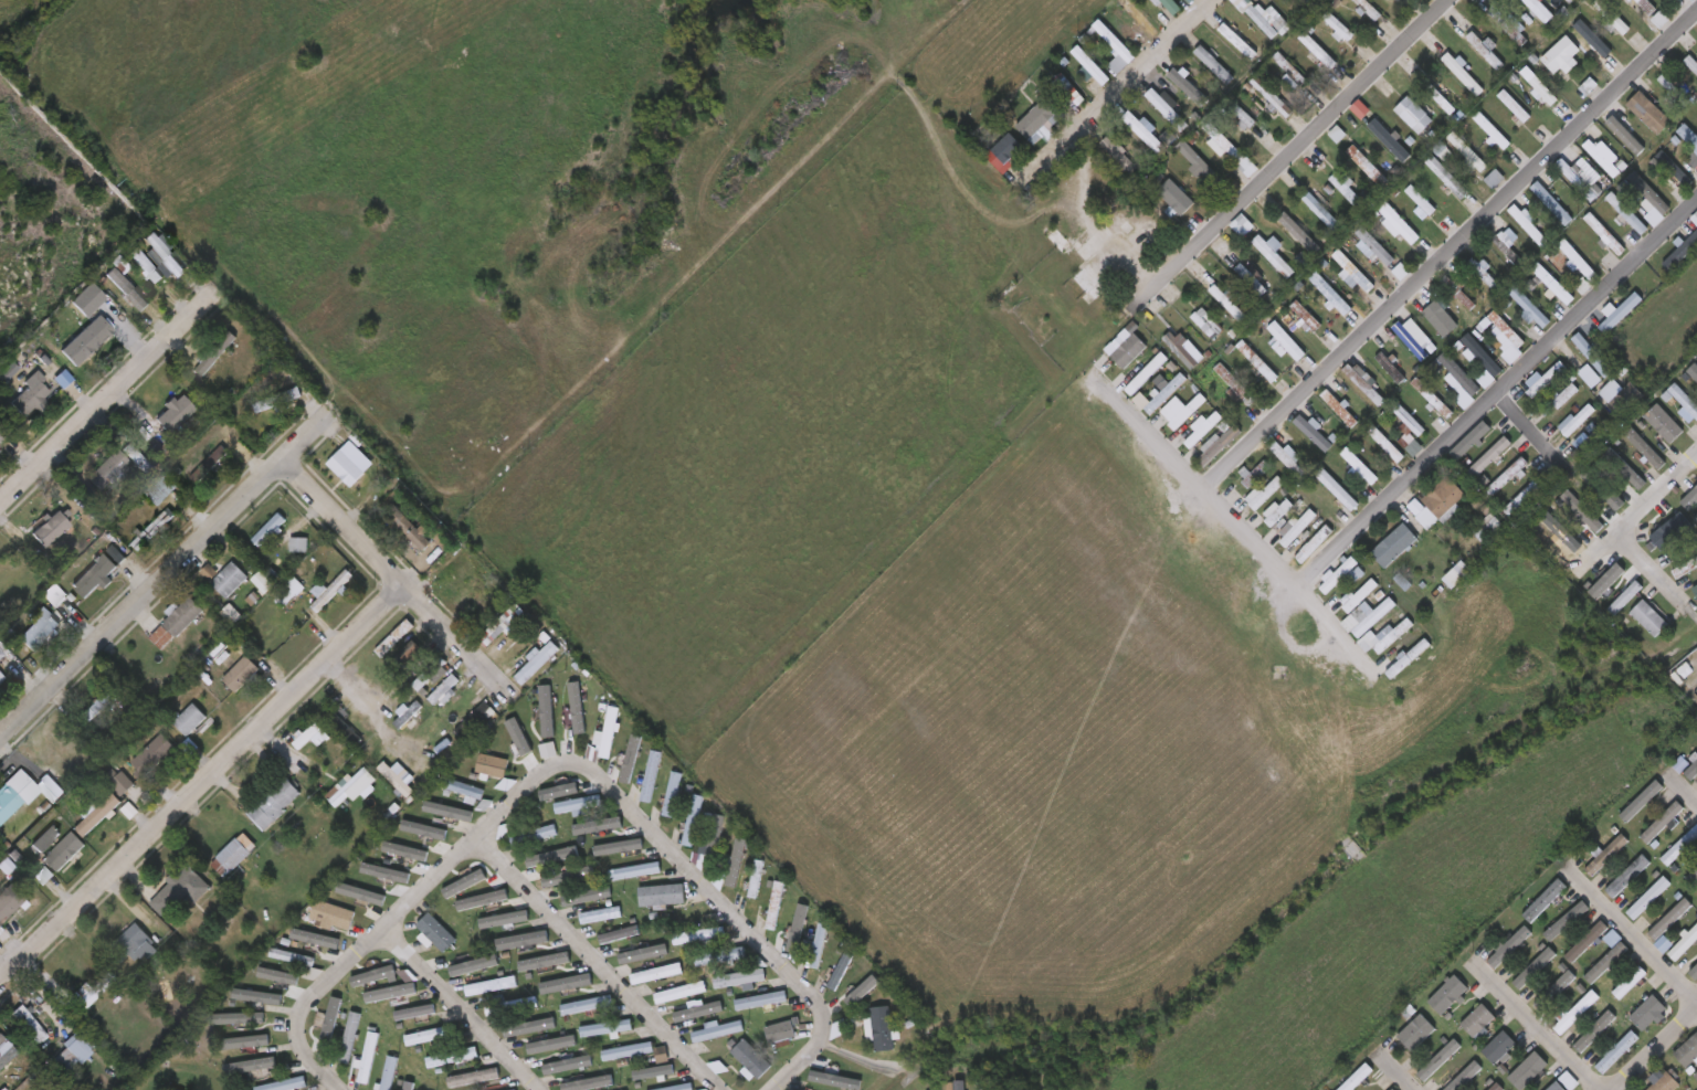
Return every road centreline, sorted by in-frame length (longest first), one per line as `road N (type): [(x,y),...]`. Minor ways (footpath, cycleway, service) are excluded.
road 1 (residential): [(1696,11),(1272,423)]
road 2 (residential): [(404,594),(253,729),(0,984)]
road 3 (residential): [(1696,202),(1294,582)]
road 4 (residential): [(1446,0),(1119,311)]
road 5 (residential): [(320,427),(0,732)]
road 6 (residential): [(1272,423),(1202,486),(1361,660)]
road 7 (residential): [(283,462),(495,679)]
road 8 (residential): [(210,305),(0,501)]
road 9 (residential): [(1209,0),(1016,189)]
road 10 (residential): [(1569,878),(1696,1007)]
road 11 (residential): [(1696,452),(1653,504),(1573,570)]
road 12 (residential): [(1472,974),(1591,1089)]
road 13 (residential): [(1202,486),(1098,384)]

